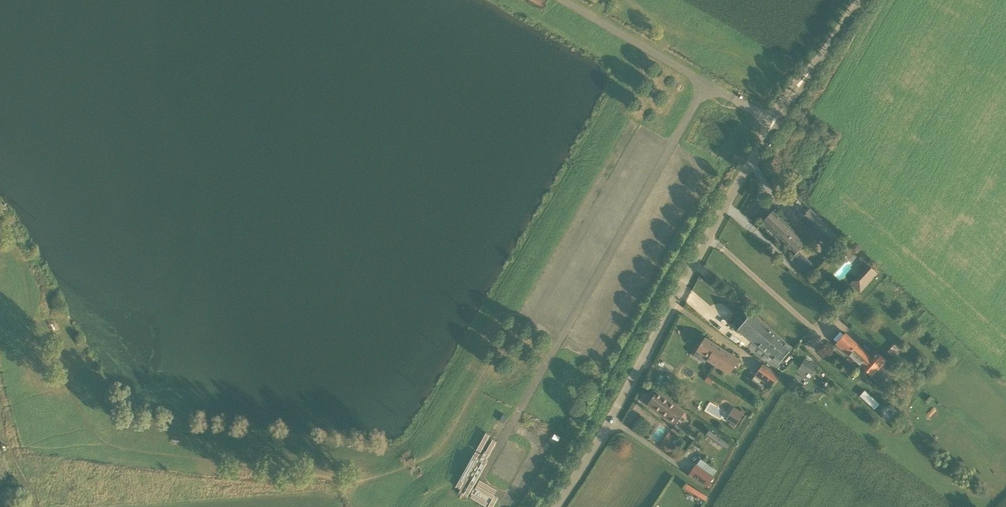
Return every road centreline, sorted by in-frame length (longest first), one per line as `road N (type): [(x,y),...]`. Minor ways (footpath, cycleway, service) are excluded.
road 1 (unclassified): [(554,506),(856,0)]

